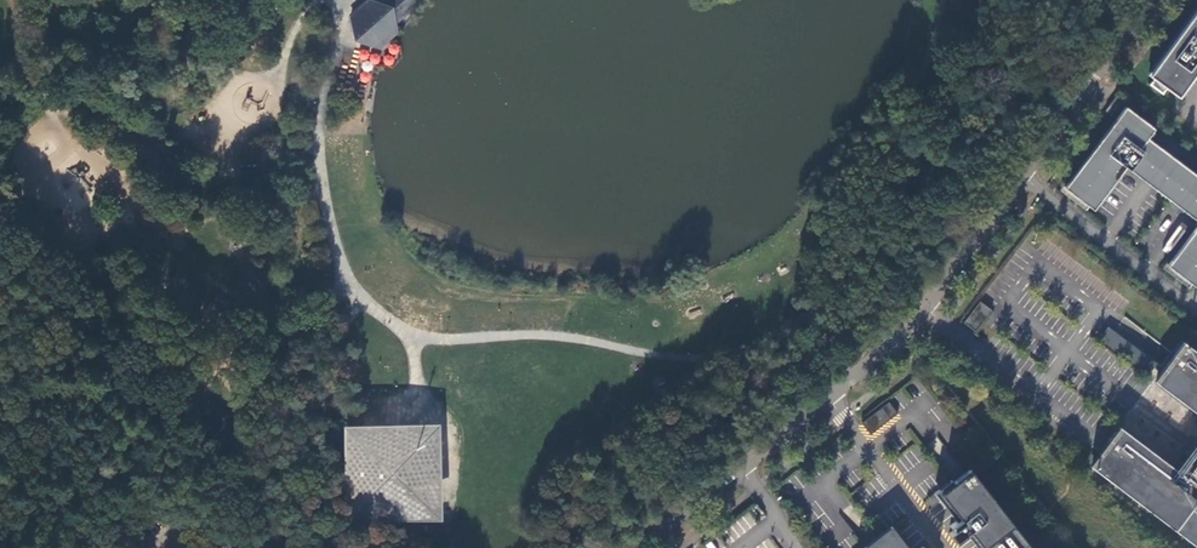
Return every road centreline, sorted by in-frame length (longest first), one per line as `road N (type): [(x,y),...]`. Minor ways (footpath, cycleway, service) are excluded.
road 1 (residential): [(645,547),(926,309),(1152,0)]

